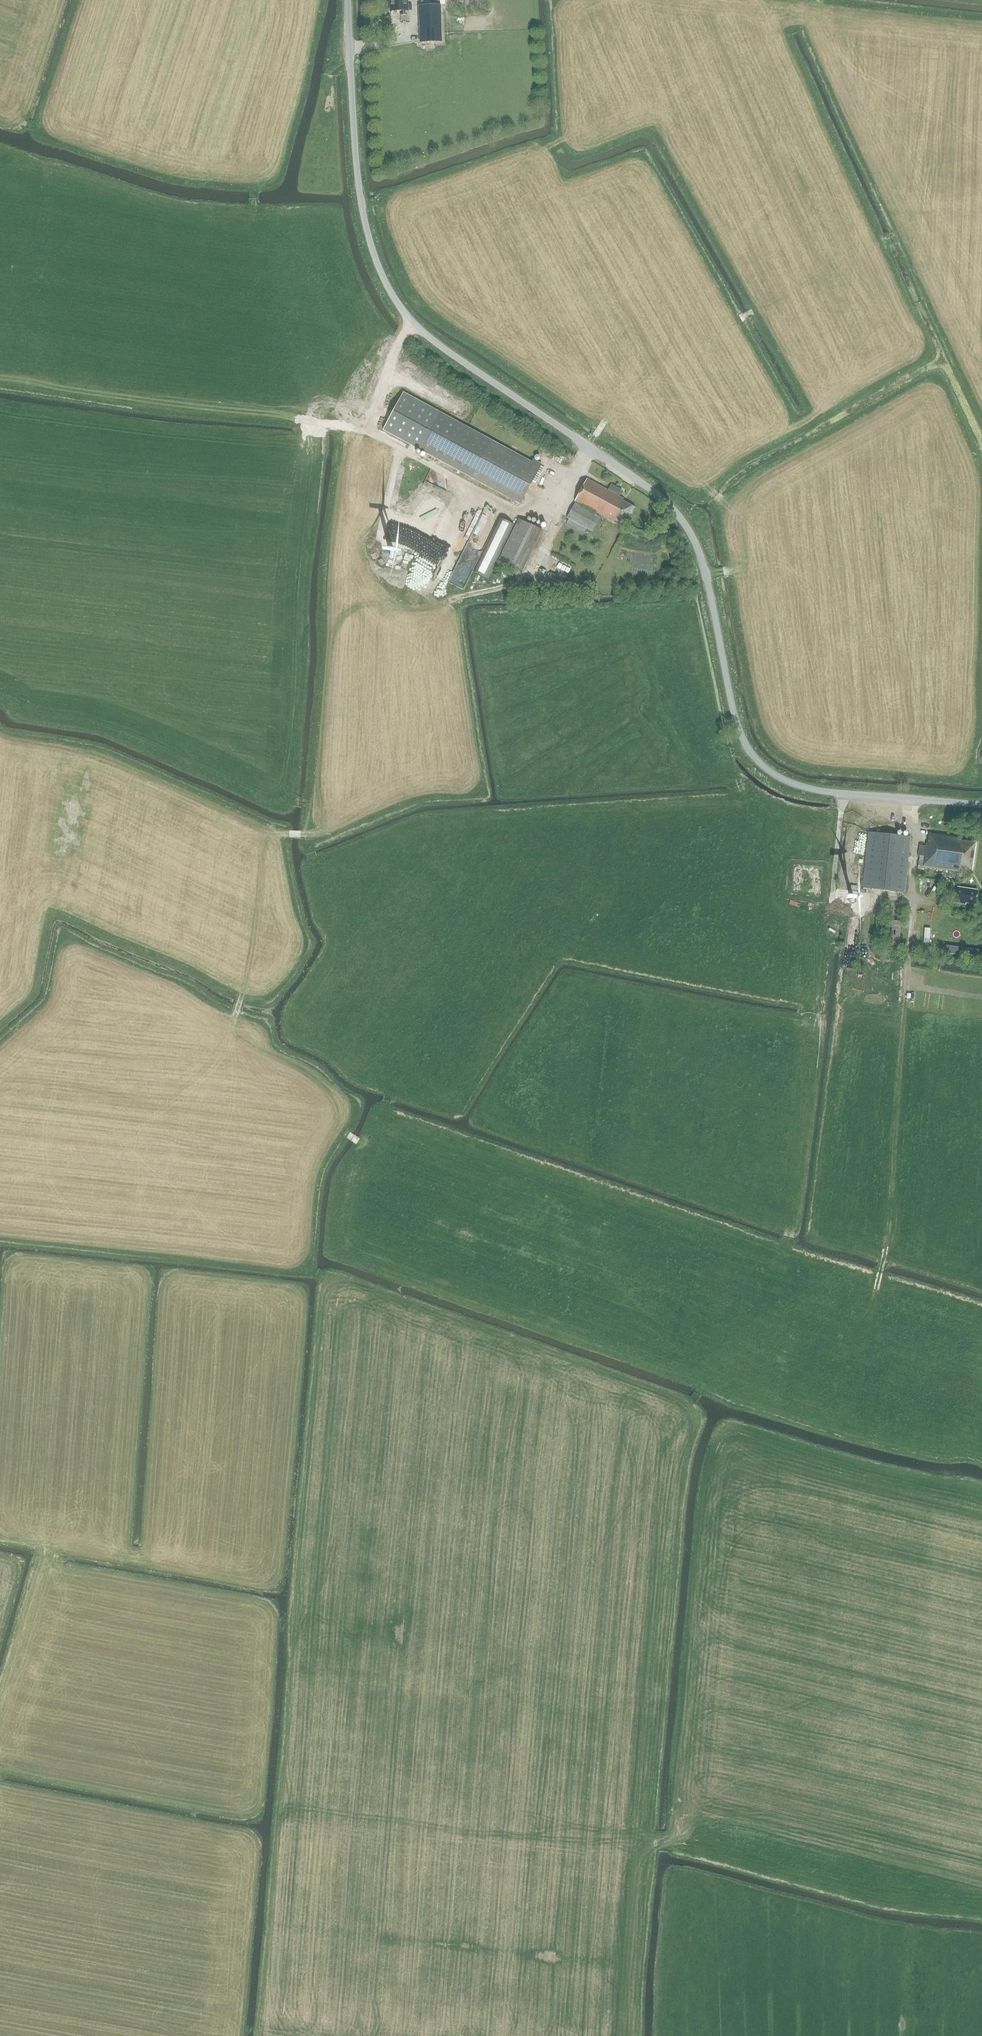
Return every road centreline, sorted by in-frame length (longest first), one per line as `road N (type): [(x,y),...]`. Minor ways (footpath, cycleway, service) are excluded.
road 1 (tertiary): [(981,804),(820,791),(759,762),(731,707),(699,551),(681,521),(406,323),(378,281),(364,240),(345,0)]

